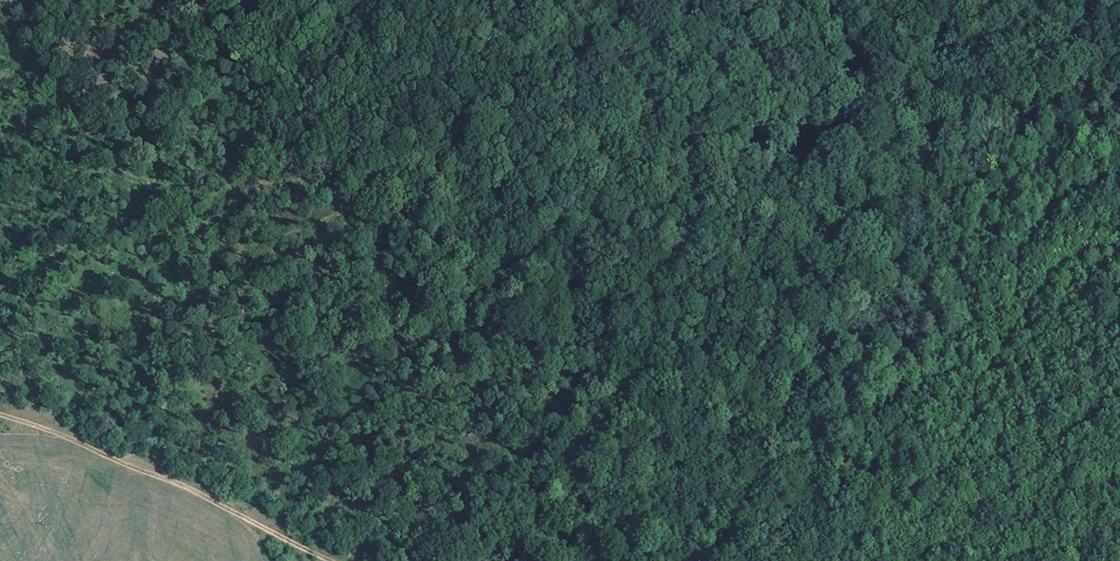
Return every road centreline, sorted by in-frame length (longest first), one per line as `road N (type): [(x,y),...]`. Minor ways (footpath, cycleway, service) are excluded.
road 1 (track): [(0,414),(190,488),(331,560)]

